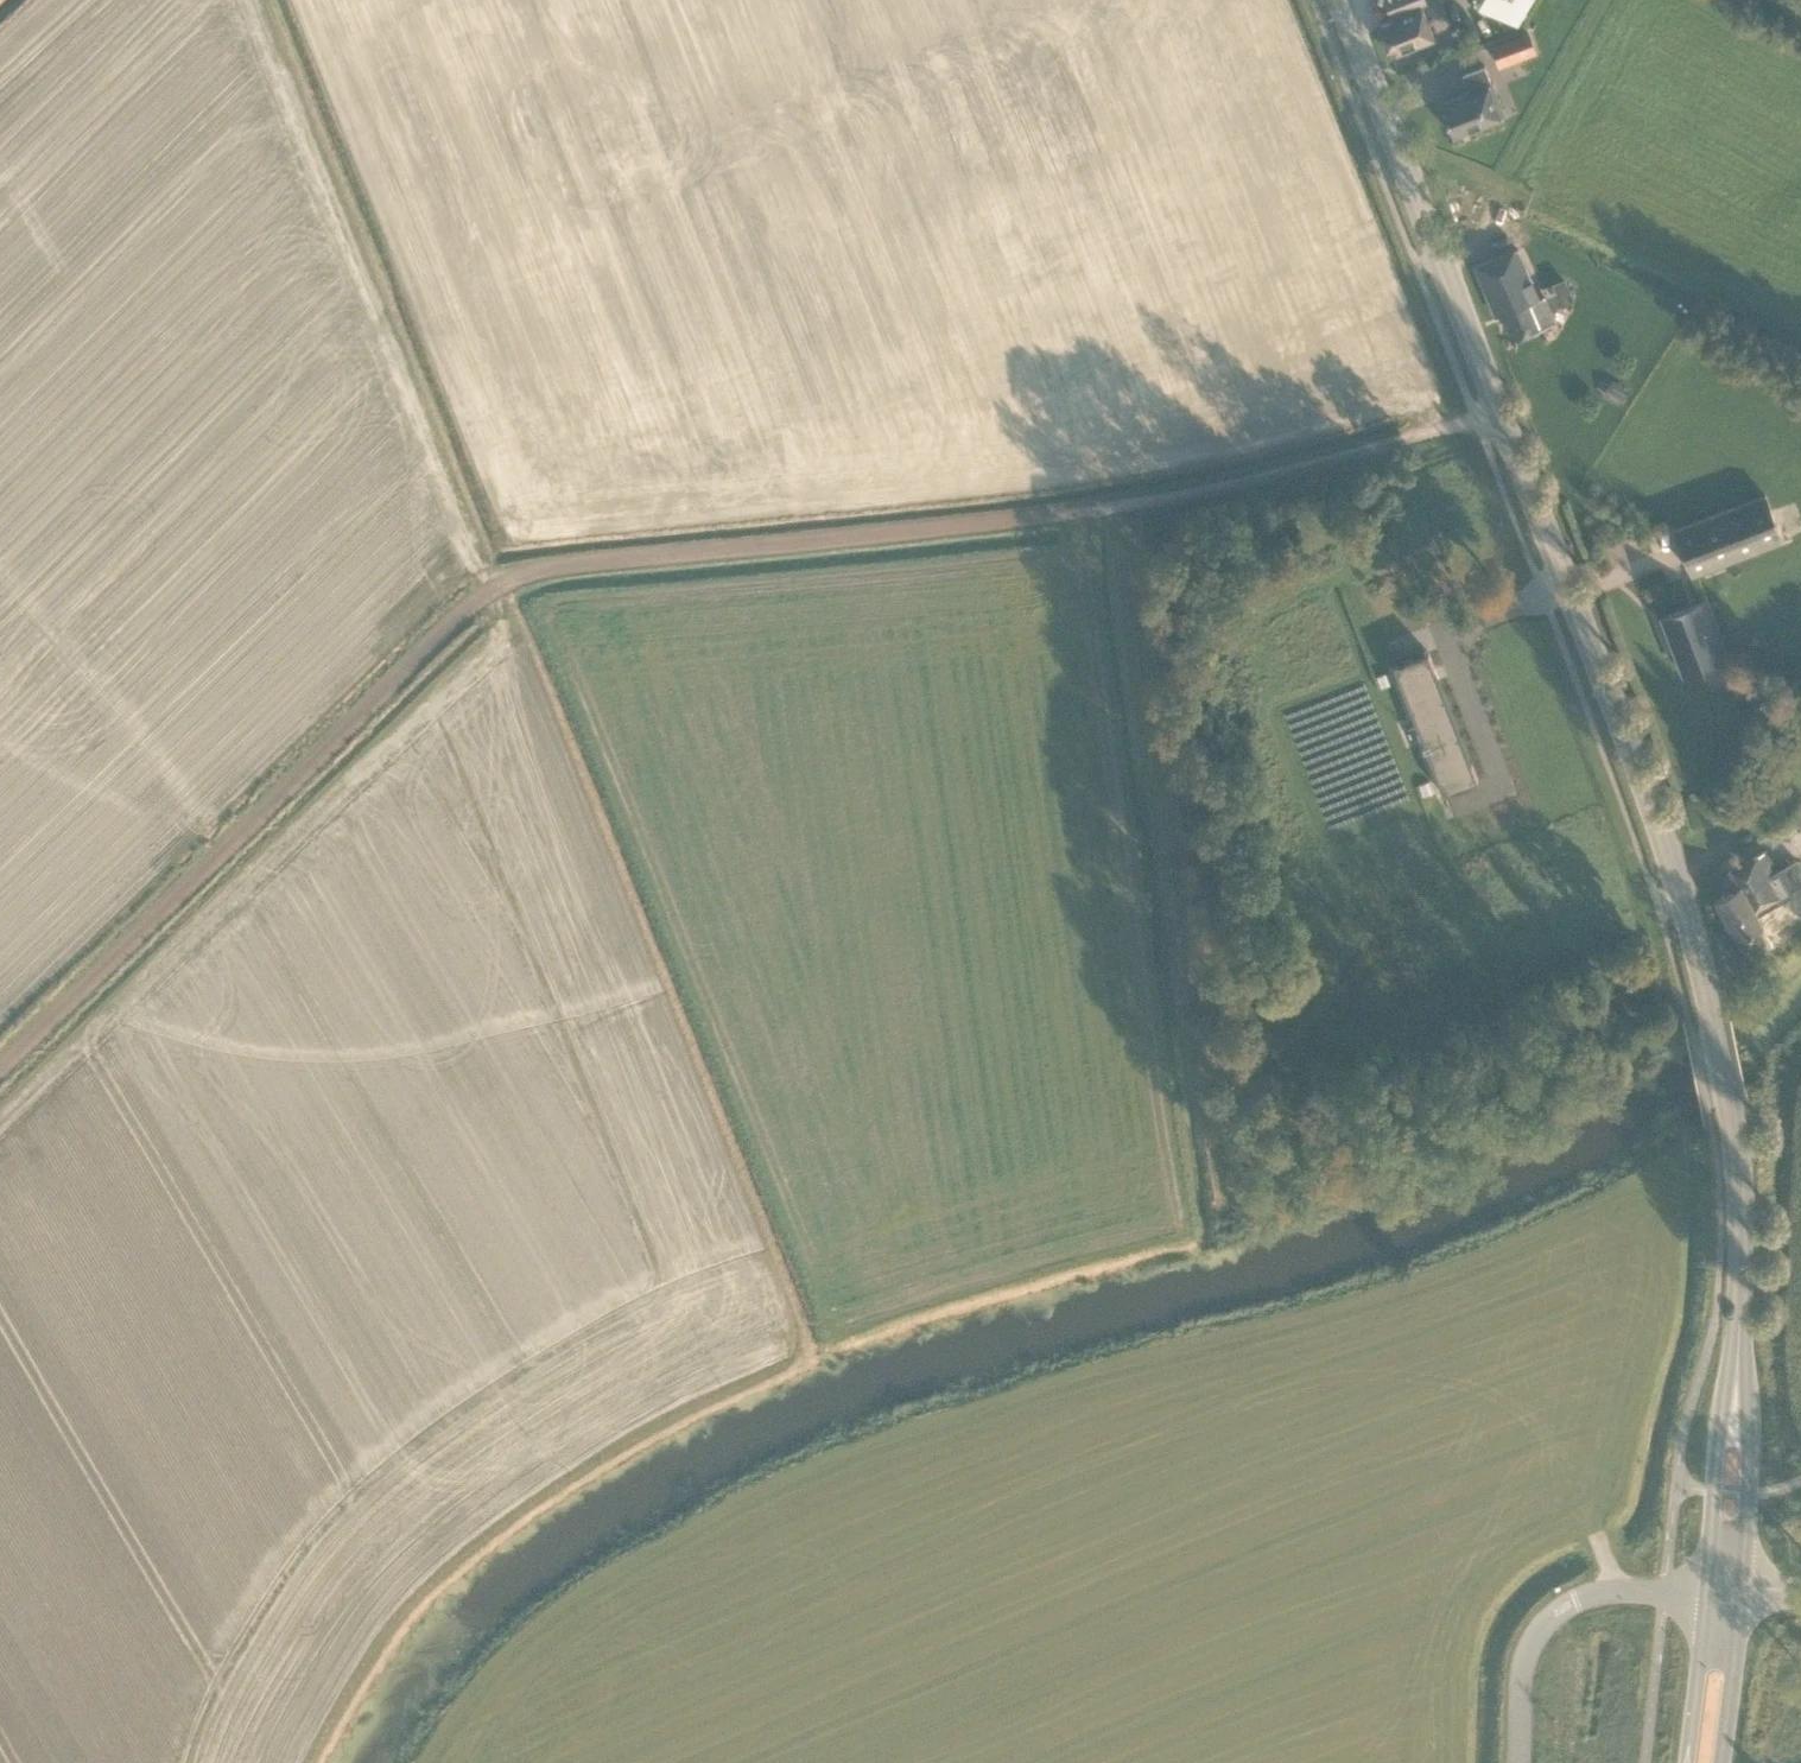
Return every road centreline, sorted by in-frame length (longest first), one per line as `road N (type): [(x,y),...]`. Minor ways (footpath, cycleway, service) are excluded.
road 1 (tertiary): [(1737,1366),(1734,1126),(1687,911),(1628,739),(1337,0)]
road 2 (unclassified): [(1707,1594),(1595,1592),(1552,1612),(1523,1657),(1520,1762)]
road 3 (tertiary): [(1737,1366),(1716,1449),(1707,1594)]
road 4 (tertiary): [(1741,1584),(1751,1448),(1737,1366)]
road 5 (tertiary): [(1722,1762),(1741,1584)]
road 6 (tertiary): [(1707,1594),(1687,1762)]

